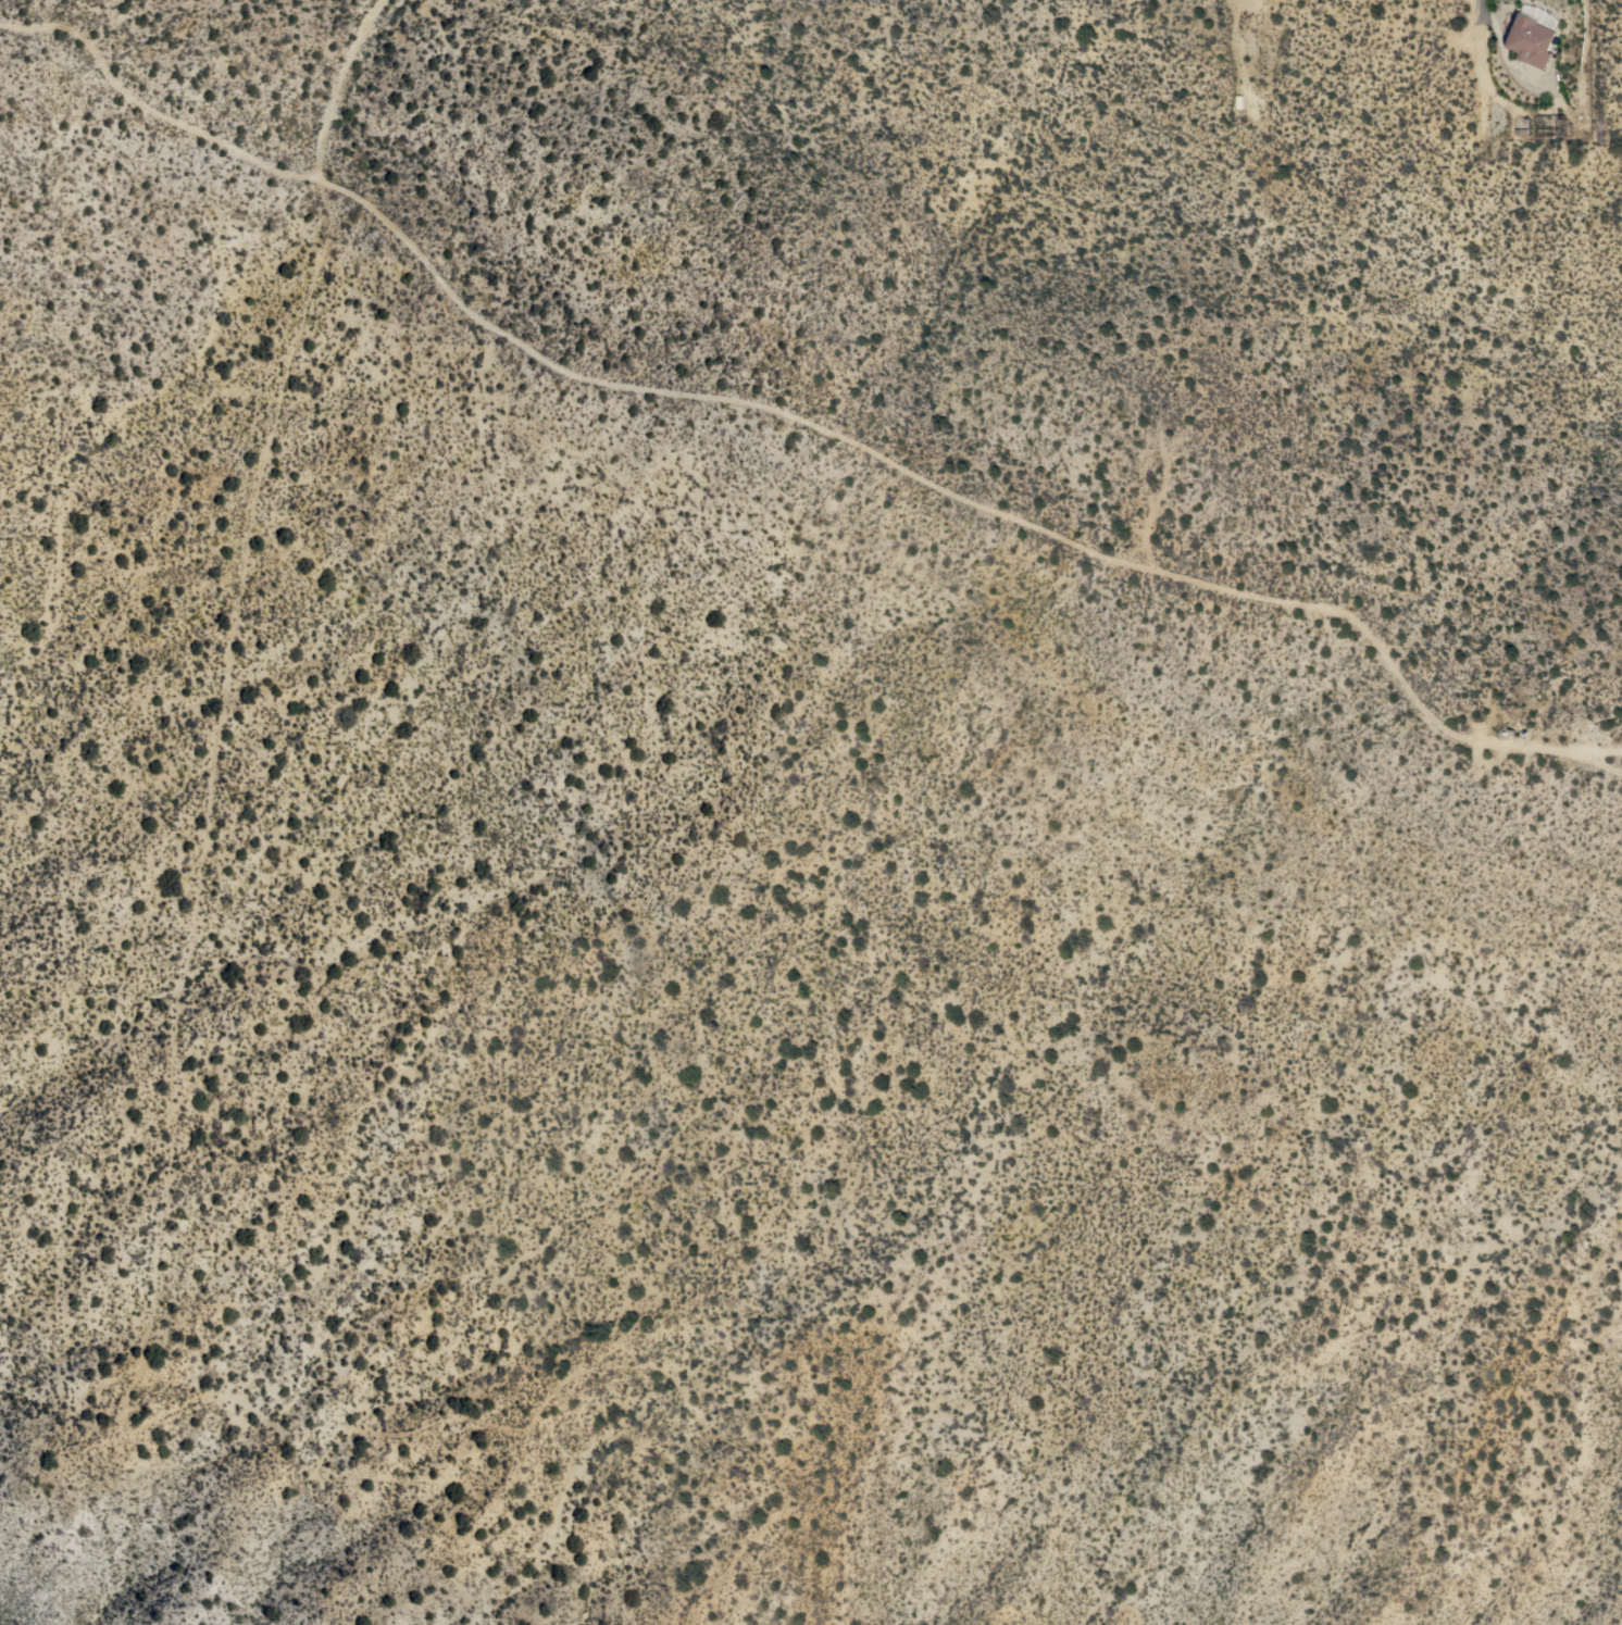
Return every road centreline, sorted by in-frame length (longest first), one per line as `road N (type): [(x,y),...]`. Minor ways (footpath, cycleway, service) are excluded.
road 1 (residential): [(0,27),(77,30),(111,78),(153,111),(295,179),(321,180),(362,202),(463,304),(566,377),(753,408),(865,448),(1111,567),(1334,615),(1352,624),(1411,701),(1452,736),(1532,753),(1621,754)]
road 2 (residential): [(392,0),(361,42),(321,180)]
road 3 (track): [(1481,0),(1483,136)]

